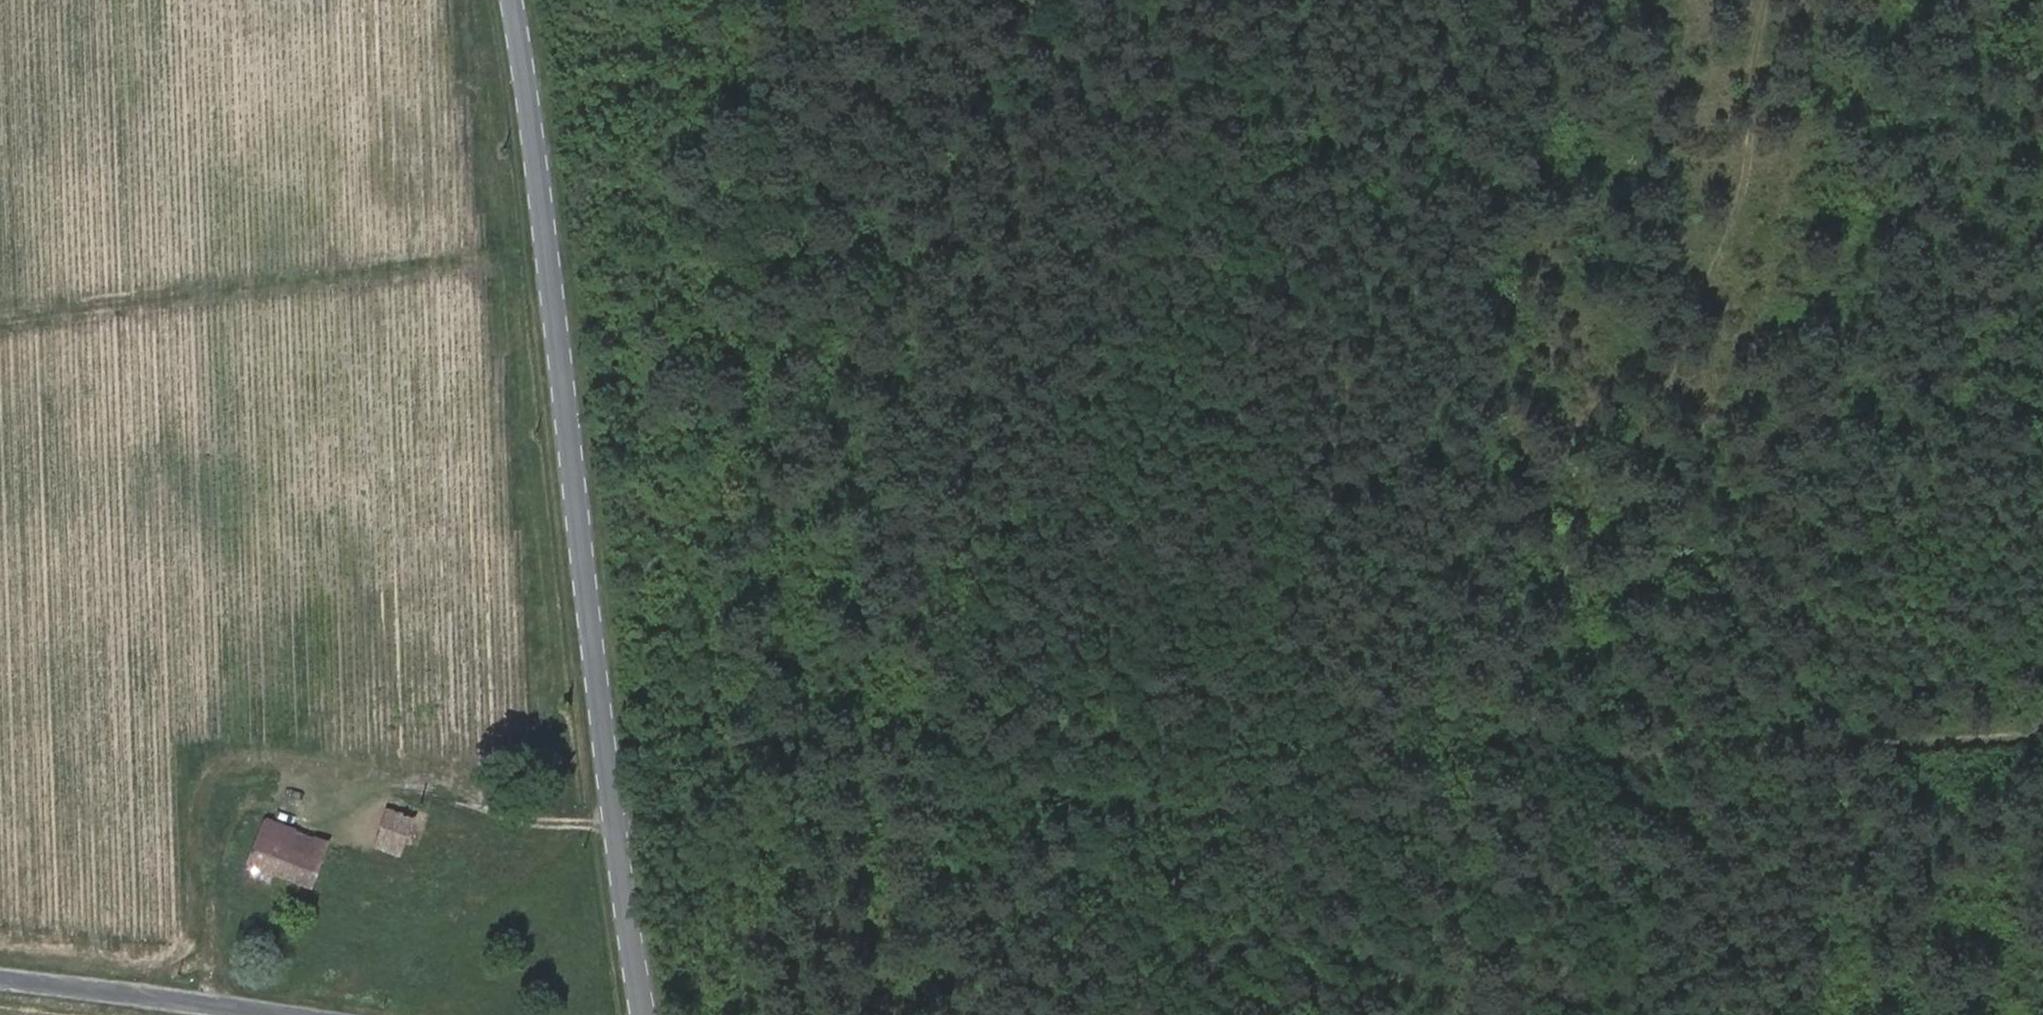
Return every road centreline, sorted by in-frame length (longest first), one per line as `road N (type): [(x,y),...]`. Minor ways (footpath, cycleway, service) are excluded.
road 1 (tertiary): [(509,0),(638,1014)]
road 2 (unclassified): [(0,978),(280,1014)]

